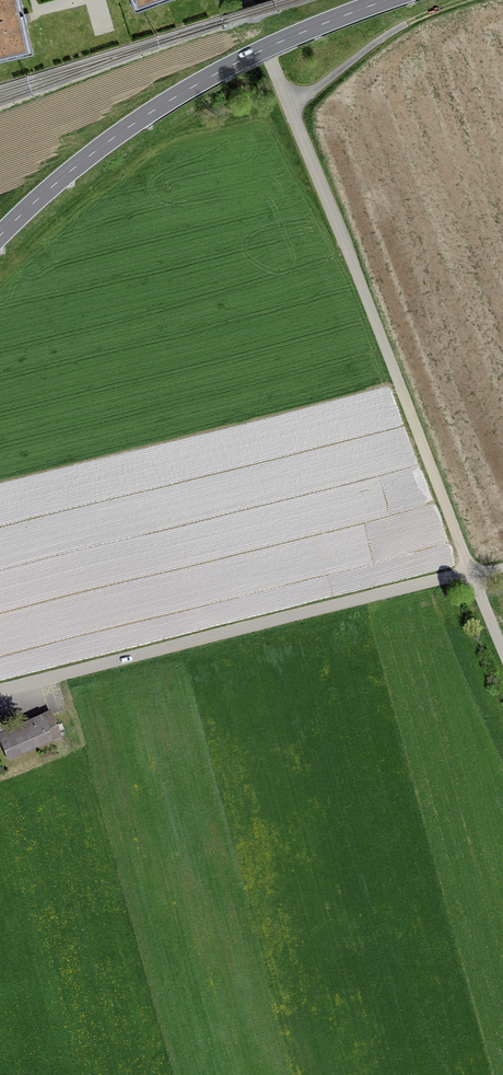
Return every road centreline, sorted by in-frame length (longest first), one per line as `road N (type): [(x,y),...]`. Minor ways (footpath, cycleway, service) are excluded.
road 1 (unclassified): [(247,4),(472,575)]
road 2 (unclassified): [(472,575),(0,690)]
road 3 (primary): [(0,235),(95,150),(177,96),(386,0)]
road 4 (track): [(290,110),(405,26)]

